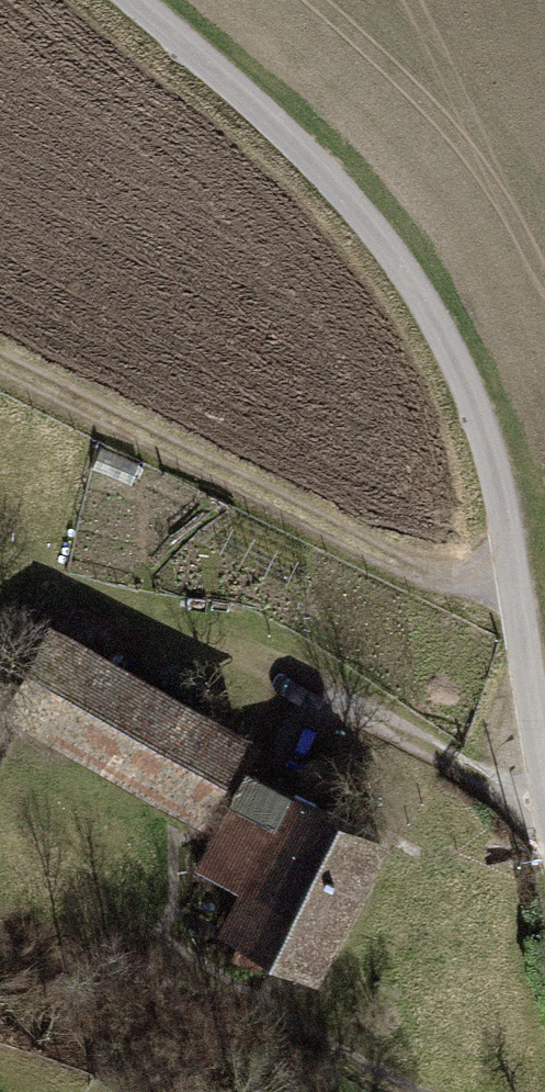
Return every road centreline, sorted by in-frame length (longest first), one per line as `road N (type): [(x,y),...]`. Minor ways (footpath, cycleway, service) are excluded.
road 1 (track): [(544,771),(489,459),(425,305),(323,171),(133,0)]
road 2 (track): [(514,588),(385,558),(0,364)]
road 3 (track): [(544,811),(253,658),(194,650),(159,670)]

